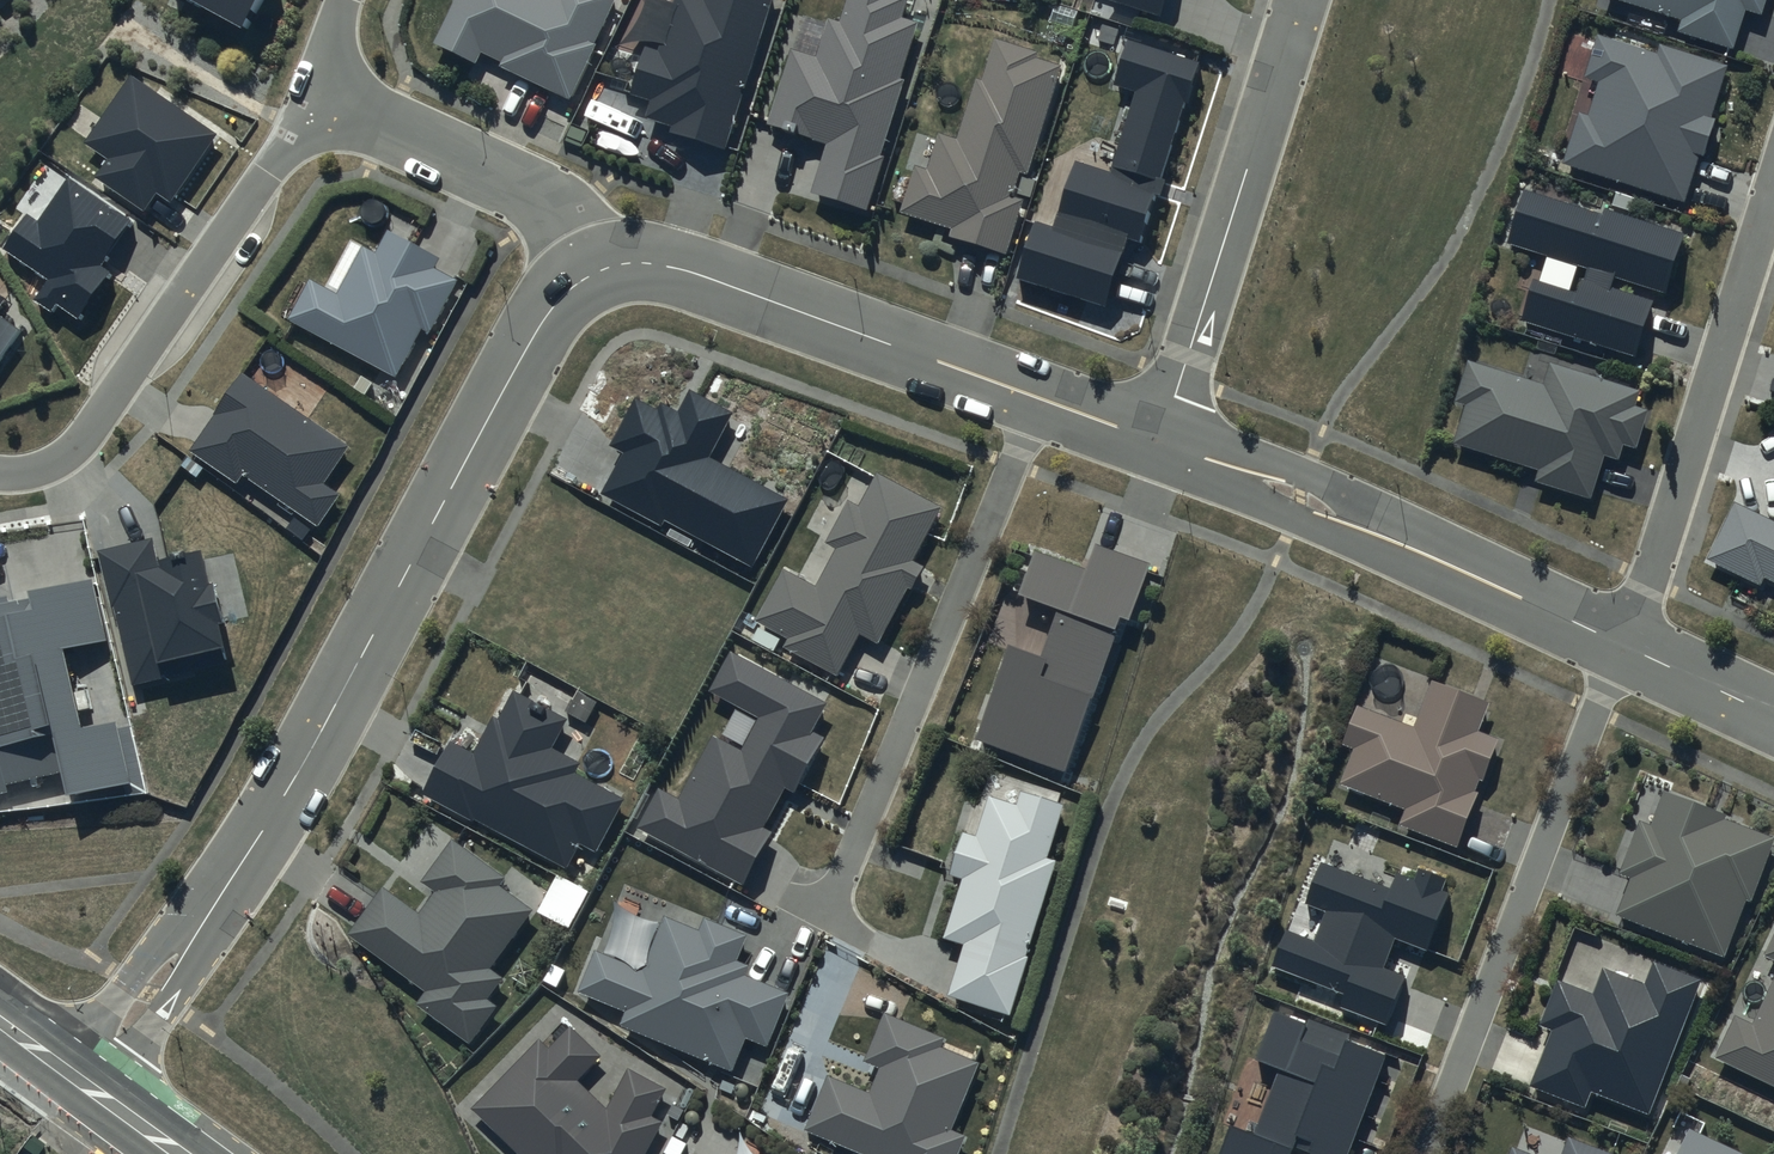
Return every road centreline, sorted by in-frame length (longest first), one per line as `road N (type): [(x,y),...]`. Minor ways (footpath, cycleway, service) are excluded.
road 1 (residential): [(612,261),(561,291),(533,326),(262,831)]
road 2 (residential): [(827,914),(1041,399)]
road 3 (residential): [(1623,642),(1423,1153)]
road 4 (residential): [(312,97),(297,132),(87,439),(38,472),(0,473)]
road 5 (residential): [(1773,189),(1655,565),(1623,642)]
road 6 (residential): [(1292,0),(1159,439)]
road 7 (residential): [(1041,399),(675,266),(612,261)]
road 8 (residential): [(612,261),(548,201),(514,182),(312,97)]
road 9 (residential): [(1159,439),(1213,438),(1361,496),(1426,553)]
road 10 (residential): [(1426,553),(1347,542),(1200,481),(1159,439)]
road 11 (residential): [(262,831),(201,956),(116,1086)]
road 12 (residential): [(72,1054),(169,929),(262,831)]
road 13 (residential): [(1623,642),(1426,553)]
road 14 (residential): [(1773,715),(1623,642)]
road 15 (residential): [(1159,439),(1041,399)]

